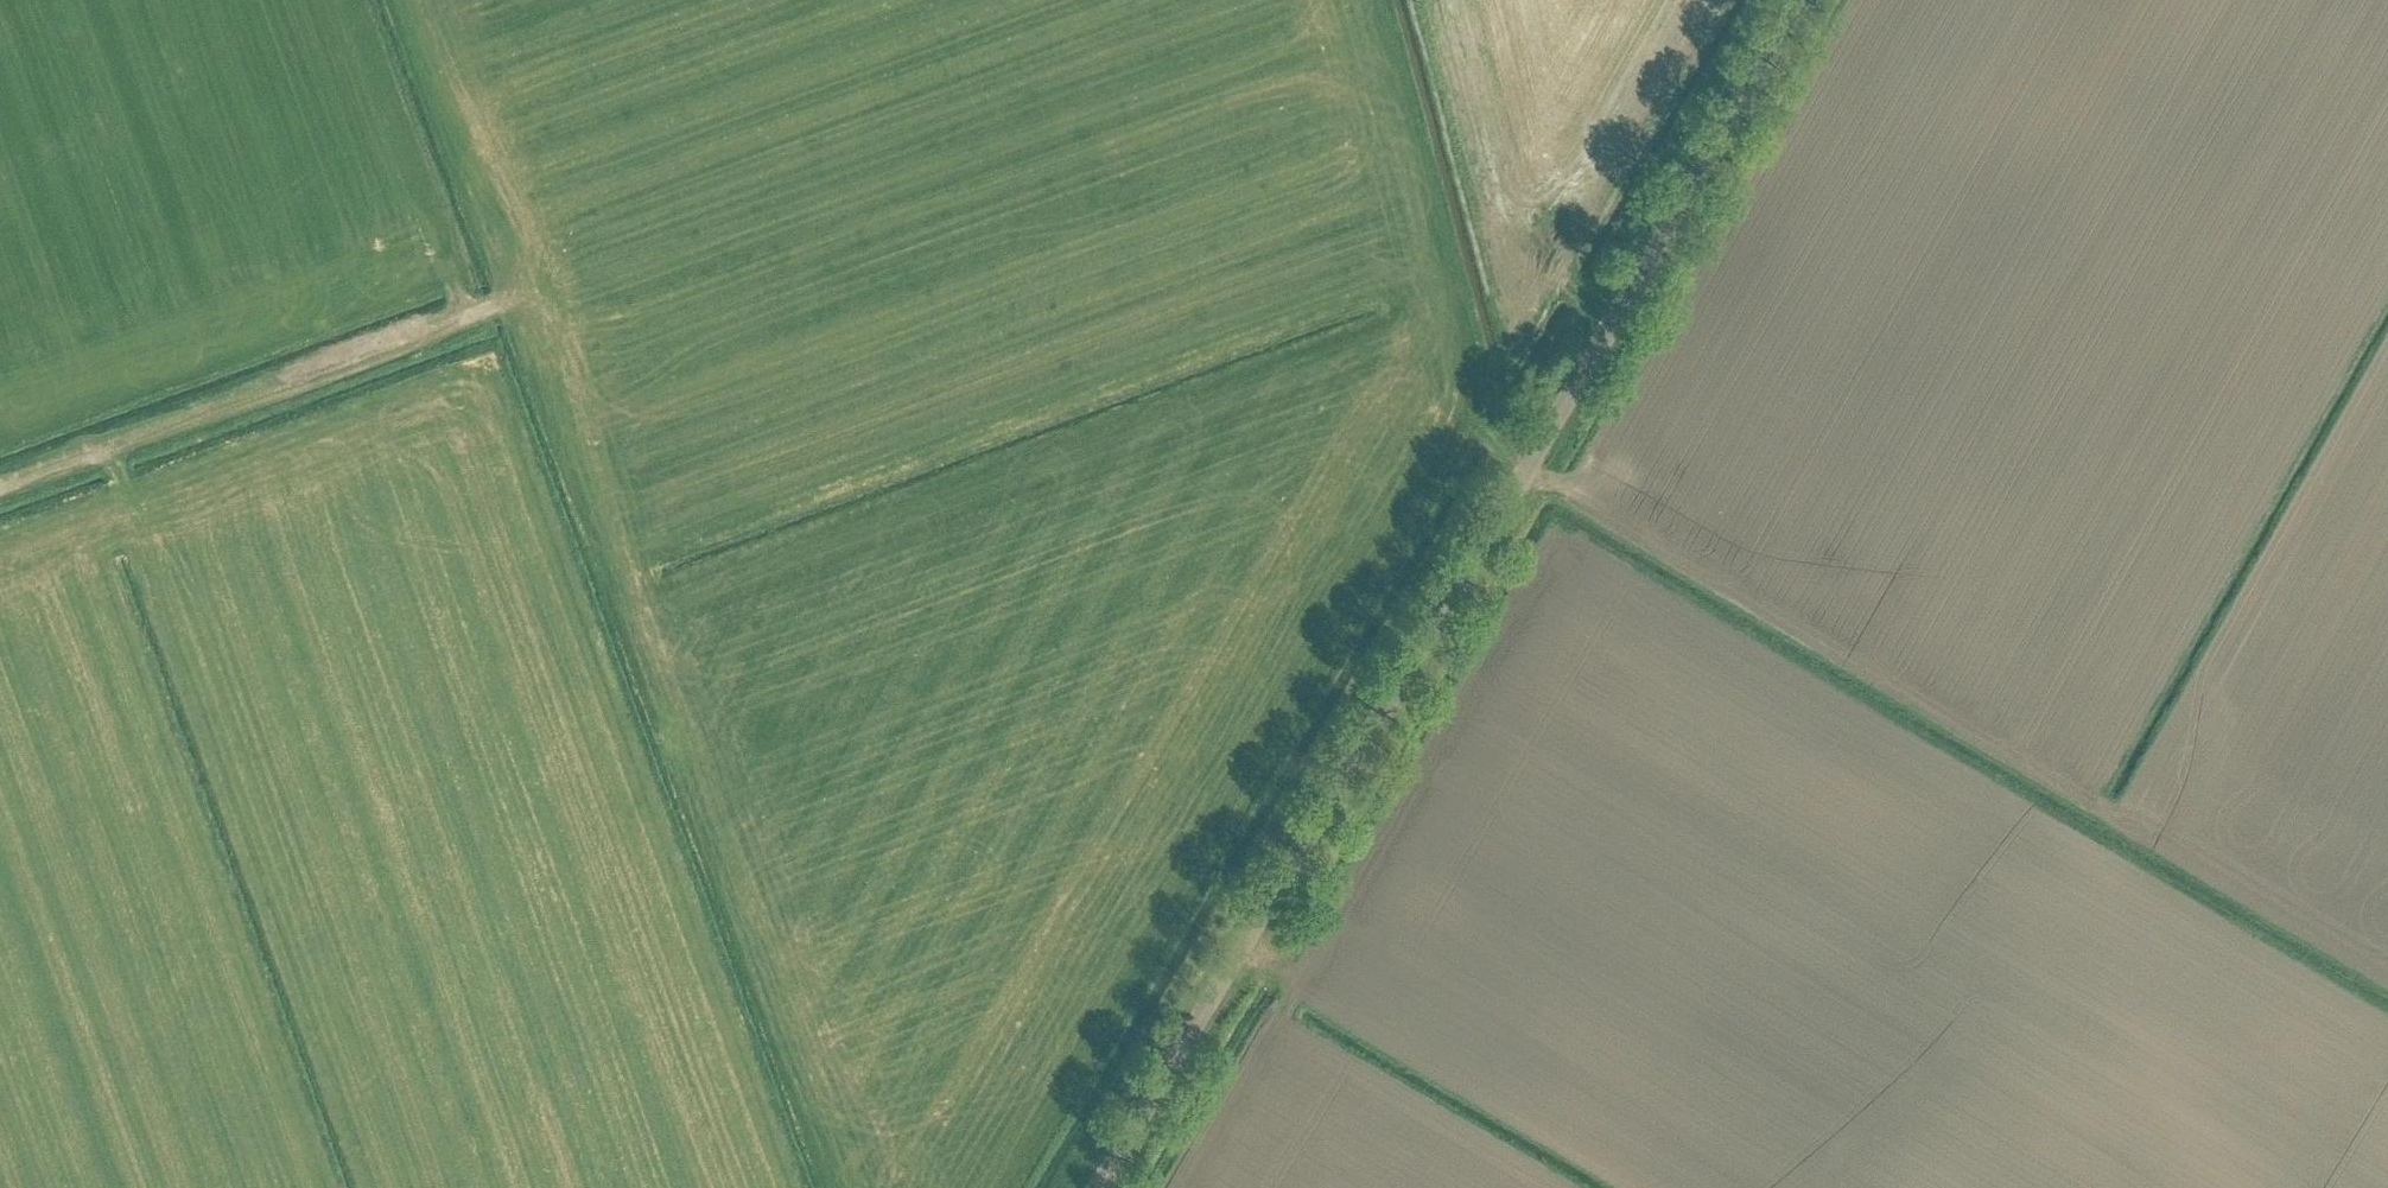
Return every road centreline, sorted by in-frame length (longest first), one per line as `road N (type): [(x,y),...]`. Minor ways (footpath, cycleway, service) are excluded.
road 1 (tertiary): [(1099,1187),(1804,0)]
road 2 (track): [(503,305),(0,487)]

